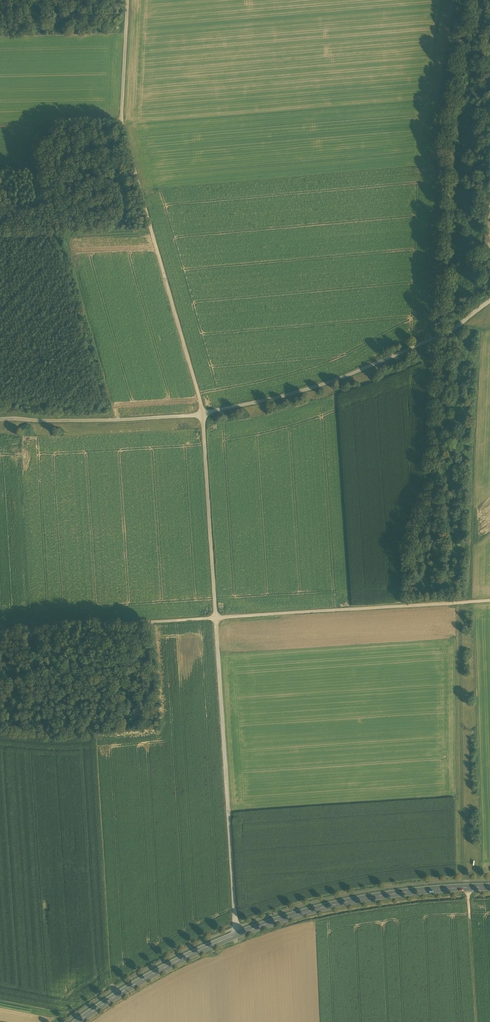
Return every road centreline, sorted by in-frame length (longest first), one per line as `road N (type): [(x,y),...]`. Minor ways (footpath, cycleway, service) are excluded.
road 1 (tertiary): [(78,1021),(175,963),(278,921),(381,898),(489,891)]
road 2 (track): [(203,414),(122,124),(128,0)]
road 3 (track): [(432,339),(437,149),(457,0)]
road 4 (track): [(237,935),(216,618)]
road 5 (track): [(489,302),(449,334),(333,381),(203,414)]
road 6 (track): [(216,618),(489,600)]
road 7 (track): [(0,632),(216,618)]
road 8 (track): [(216,618),(203,414)]
road 9 (track): [(0,420),(203,414)]
road 10 (track): [(477,1021),(468,890)]

